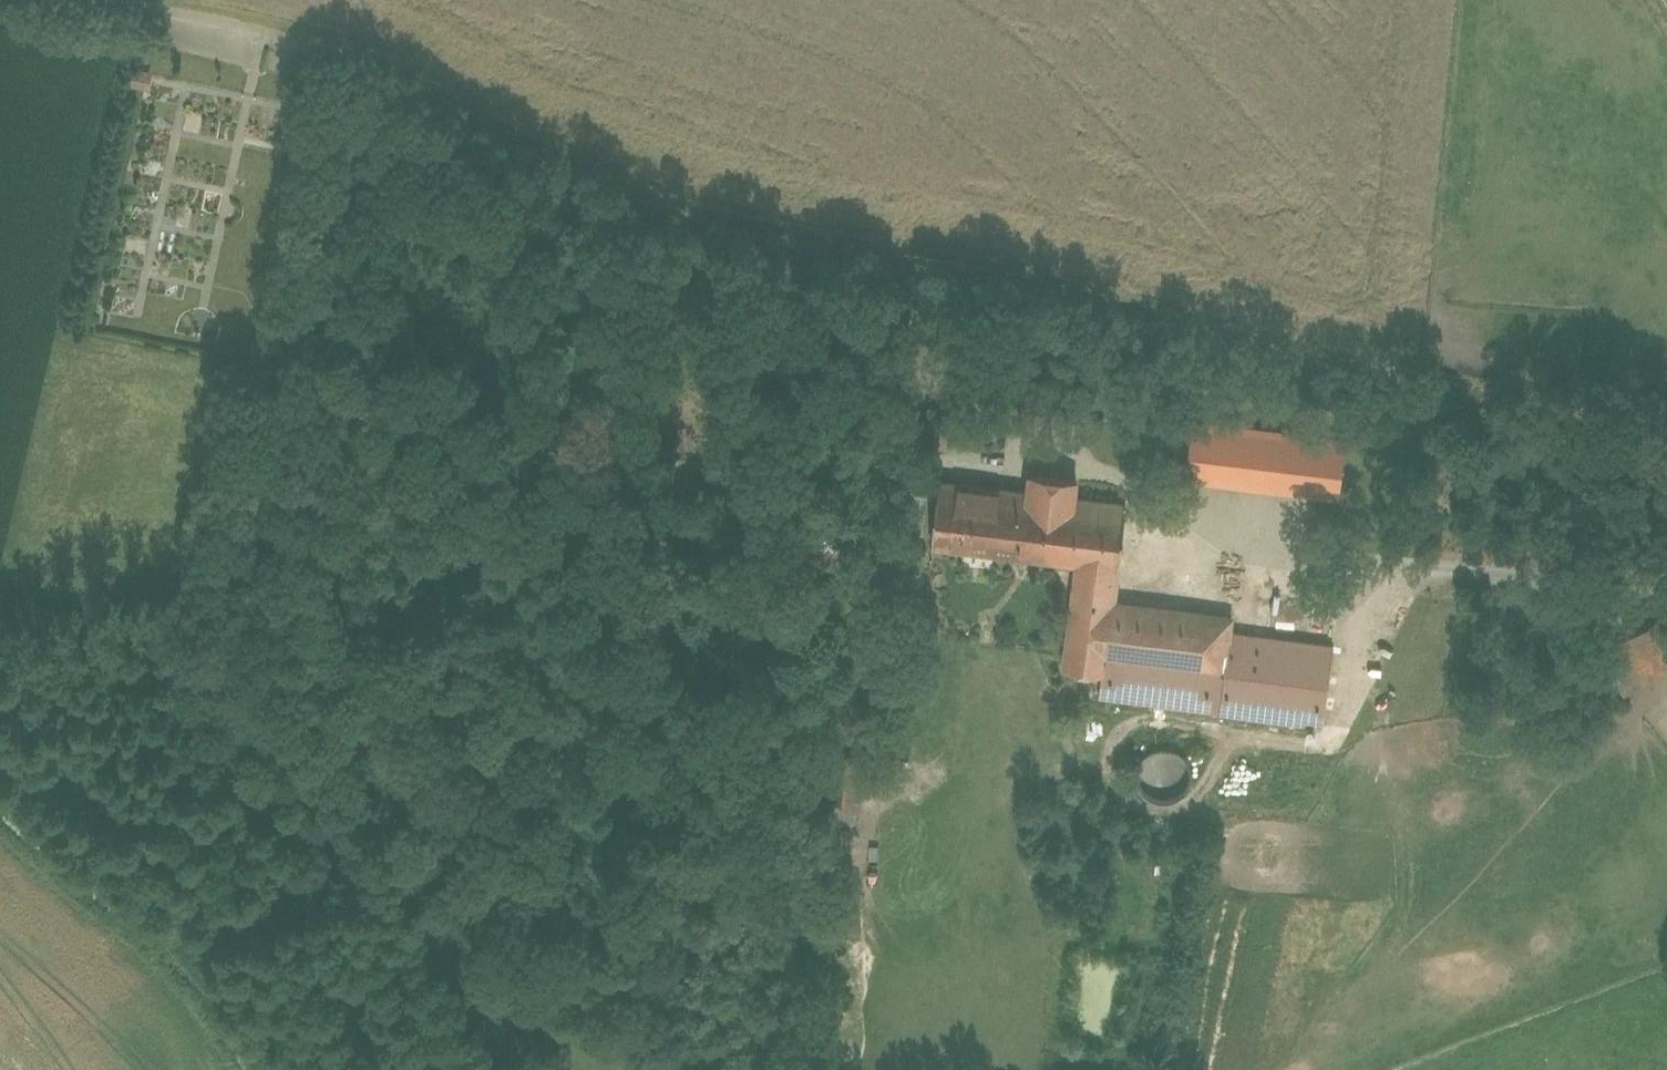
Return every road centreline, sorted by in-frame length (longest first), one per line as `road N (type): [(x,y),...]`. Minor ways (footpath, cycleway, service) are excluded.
road 1 (track): [(1666,443),(1367,378),(1183,314),(1059,283),(731,226),(545,156),(333,46)]
road 2 (unclassified): [(121,0),(333,46)]

